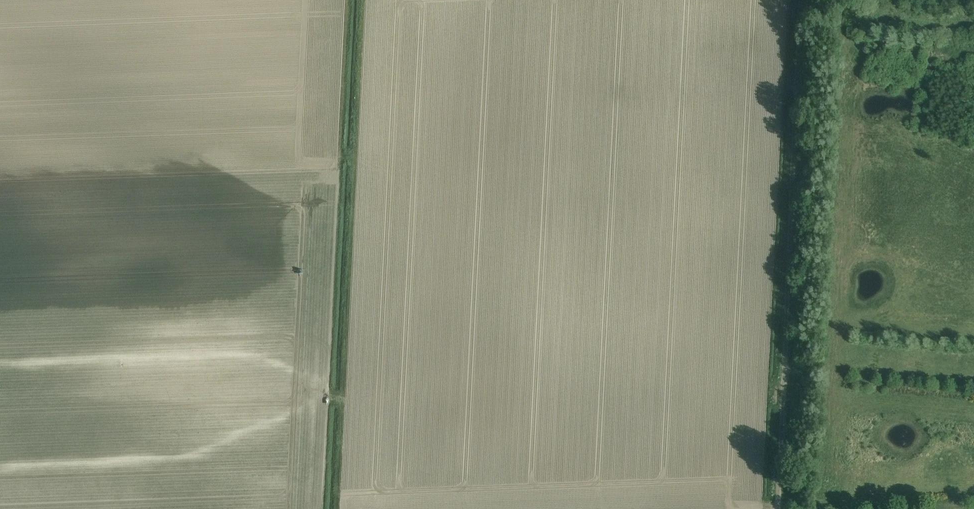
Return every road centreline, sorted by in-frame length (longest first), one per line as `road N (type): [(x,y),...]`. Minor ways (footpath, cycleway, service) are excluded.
road 1 (track): [(778,508),(804,0)]

